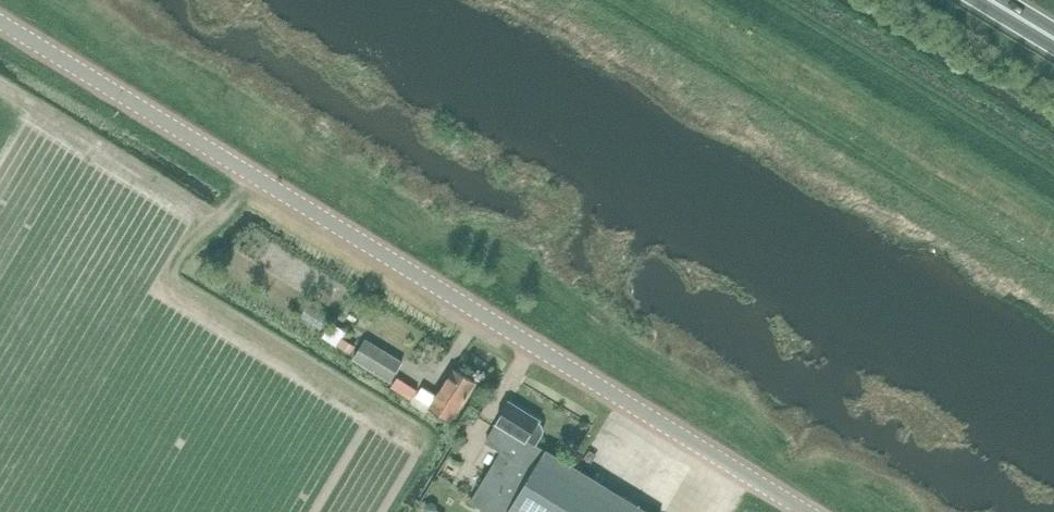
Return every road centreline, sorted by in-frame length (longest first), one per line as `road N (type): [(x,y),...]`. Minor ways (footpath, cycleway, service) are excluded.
road 1 (unclassified): [(807,511),(0,23)]

